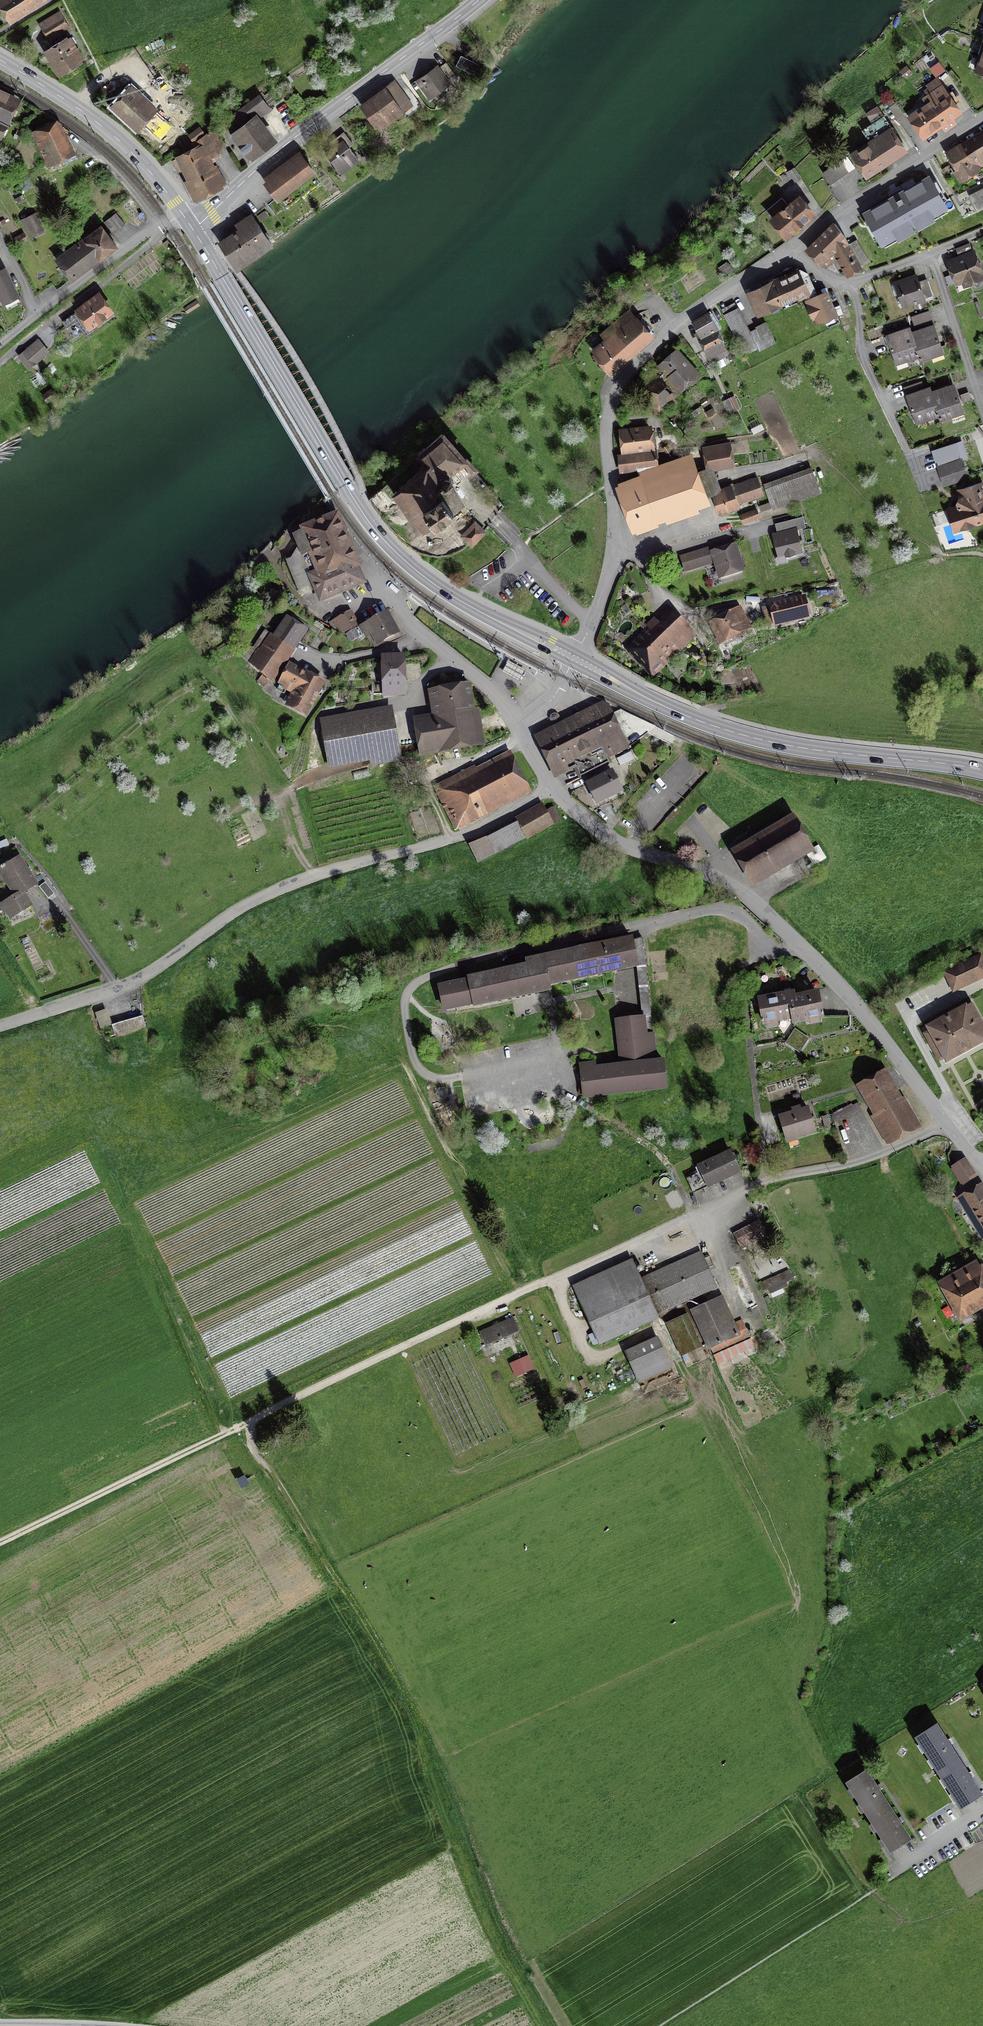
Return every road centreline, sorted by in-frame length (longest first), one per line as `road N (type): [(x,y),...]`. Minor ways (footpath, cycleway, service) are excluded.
road 1 (track): [(244,1430),(434,1746),(558,2025)]
road 2 (residential): [(804,950),(773,949),(743,918),(711,910),(412,989),(412,1059),(435,1084),(545,1077)]
road 3 (unclassified): [(0,1027),(160,970),(240,910),(303,880),(454,837),(550,789)]
road 4 (secondary): [(194,231),(388,545),(451,596),(575,660)]
road 5 (track): [(0,1547),(524,1292)]
road 6 (residential): [(575,660),(617,548),(607,446),(615,391),(710,305),(783,256)]
road 7 (residential): [(946,1125),(885,1153),(766,1181),(524,1292)]
road 8 (secondary): [(575,660),(664,707),(746,735),(982,770)]
road 9 (tertiary): [(475,0),(194,231)]
road 10 (residential): [(804,950),(738,891),(615,842),(550,789)]
road 11 (residential): [(783,256),(982,123)]
road 12 (residential): [(850,285),(861,309),(859,349),(934,504)]
road 13 (residential): [(946,1125),(804,950)]
road 14 (residential): [(183,215),(0,344)]
road 15 (residential): [(519,728),(493,693),(400,616),(385,579)]
road 16 (residential): [(982,414),(931,253)]
road 17 (secondary): [(78,108),(135,156),(183,215)]

